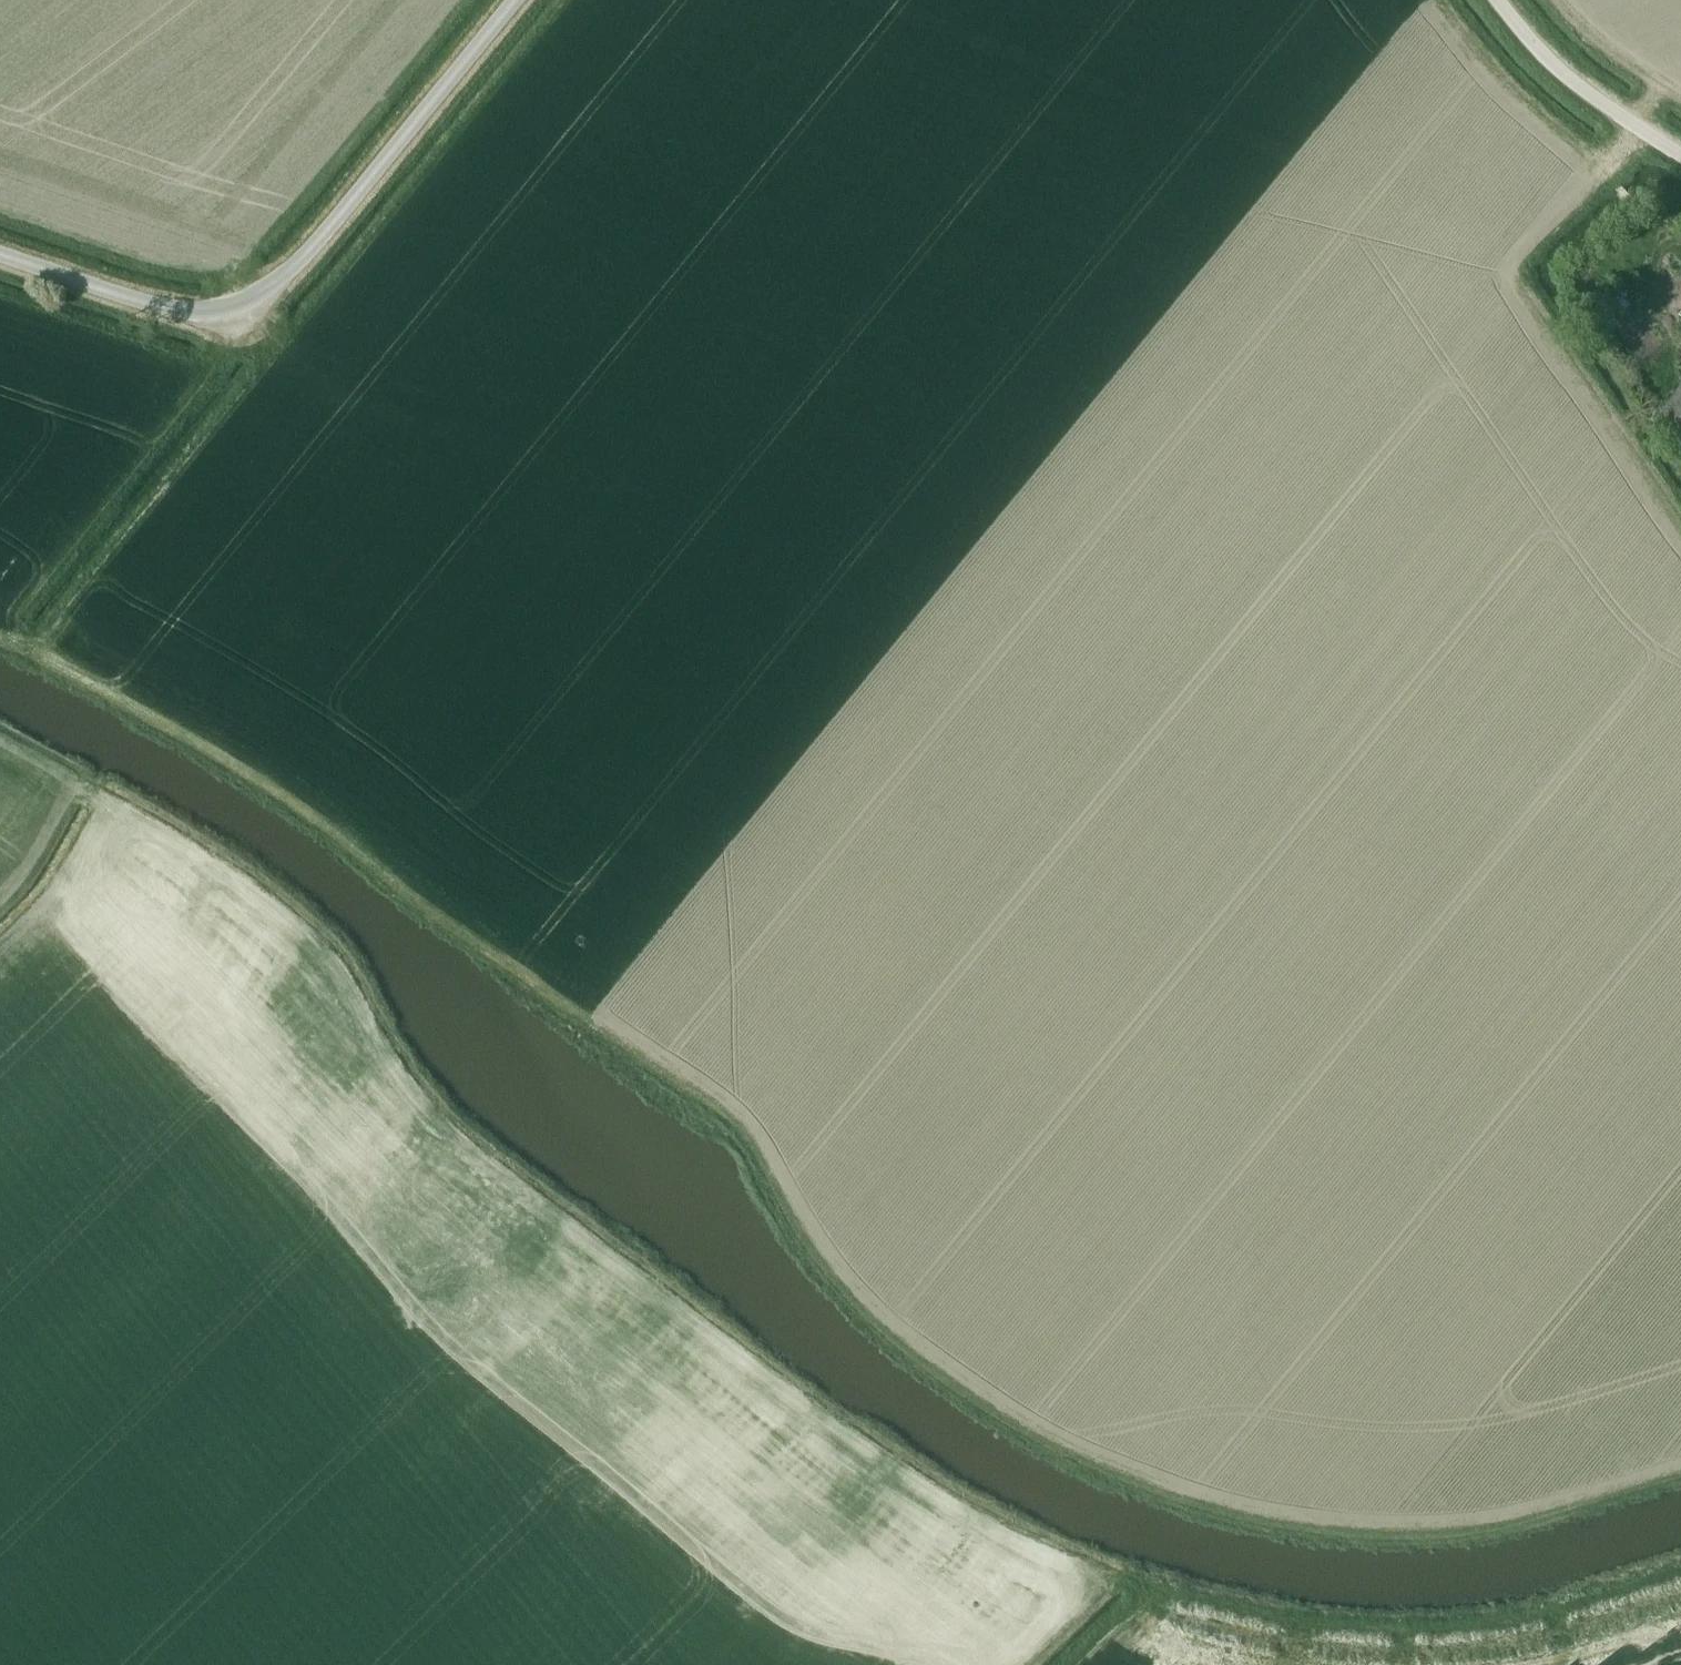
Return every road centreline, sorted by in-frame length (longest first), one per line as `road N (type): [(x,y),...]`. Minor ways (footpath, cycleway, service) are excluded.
road 1 (tertiary): [(0,260),(182,315),(227,312),(312,254),(523,0)]
road 2 (unclassified): [(1680,154),(1553,64),(1499,0)]

